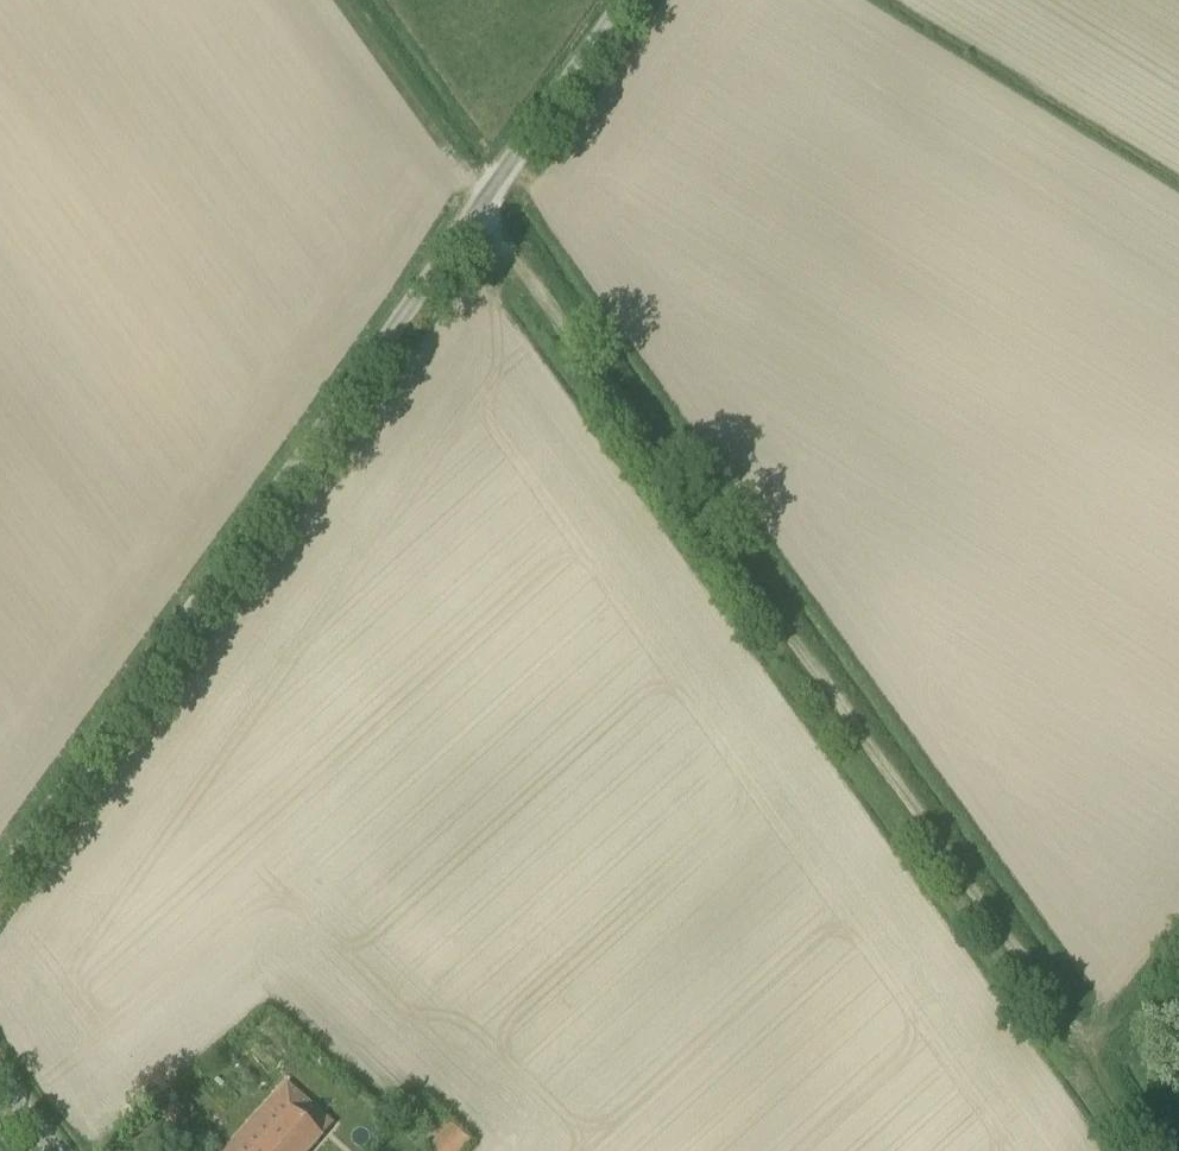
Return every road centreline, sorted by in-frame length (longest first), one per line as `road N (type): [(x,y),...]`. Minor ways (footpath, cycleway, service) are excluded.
road 1 (track): [(1149,1150),(470,210)]
road 2 (unclassified): [(0,873),(619,0)]
road 3 (track): [(1178,943),(1093,1065)]

